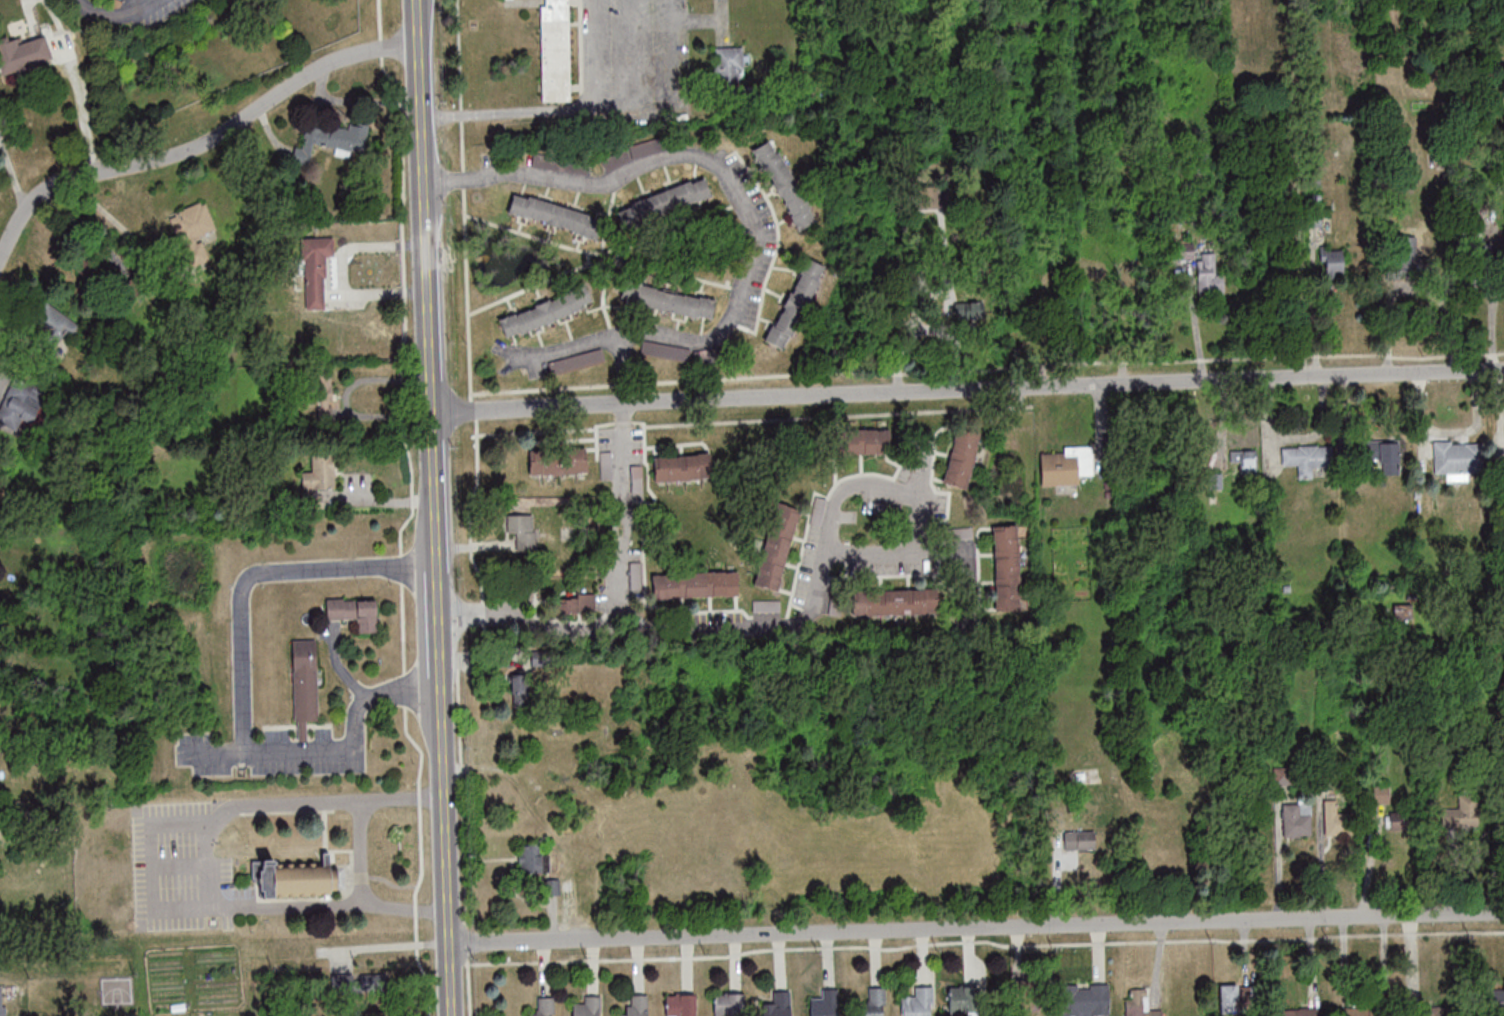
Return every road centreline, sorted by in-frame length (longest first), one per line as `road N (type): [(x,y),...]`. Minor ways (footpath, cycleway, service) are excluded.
road 1 (residential): [(1503,367),(432,415)]
road 2 (residential): [(1503,913),(451,944)]
road 3 (secondary): [(435,575),(417,0)]
road 4 (residential): [(419,45),(341,62),(188,152),(52,184),(18,217),(0,256)]
road 5 (secondary): [(453,1015),(439,682)]

